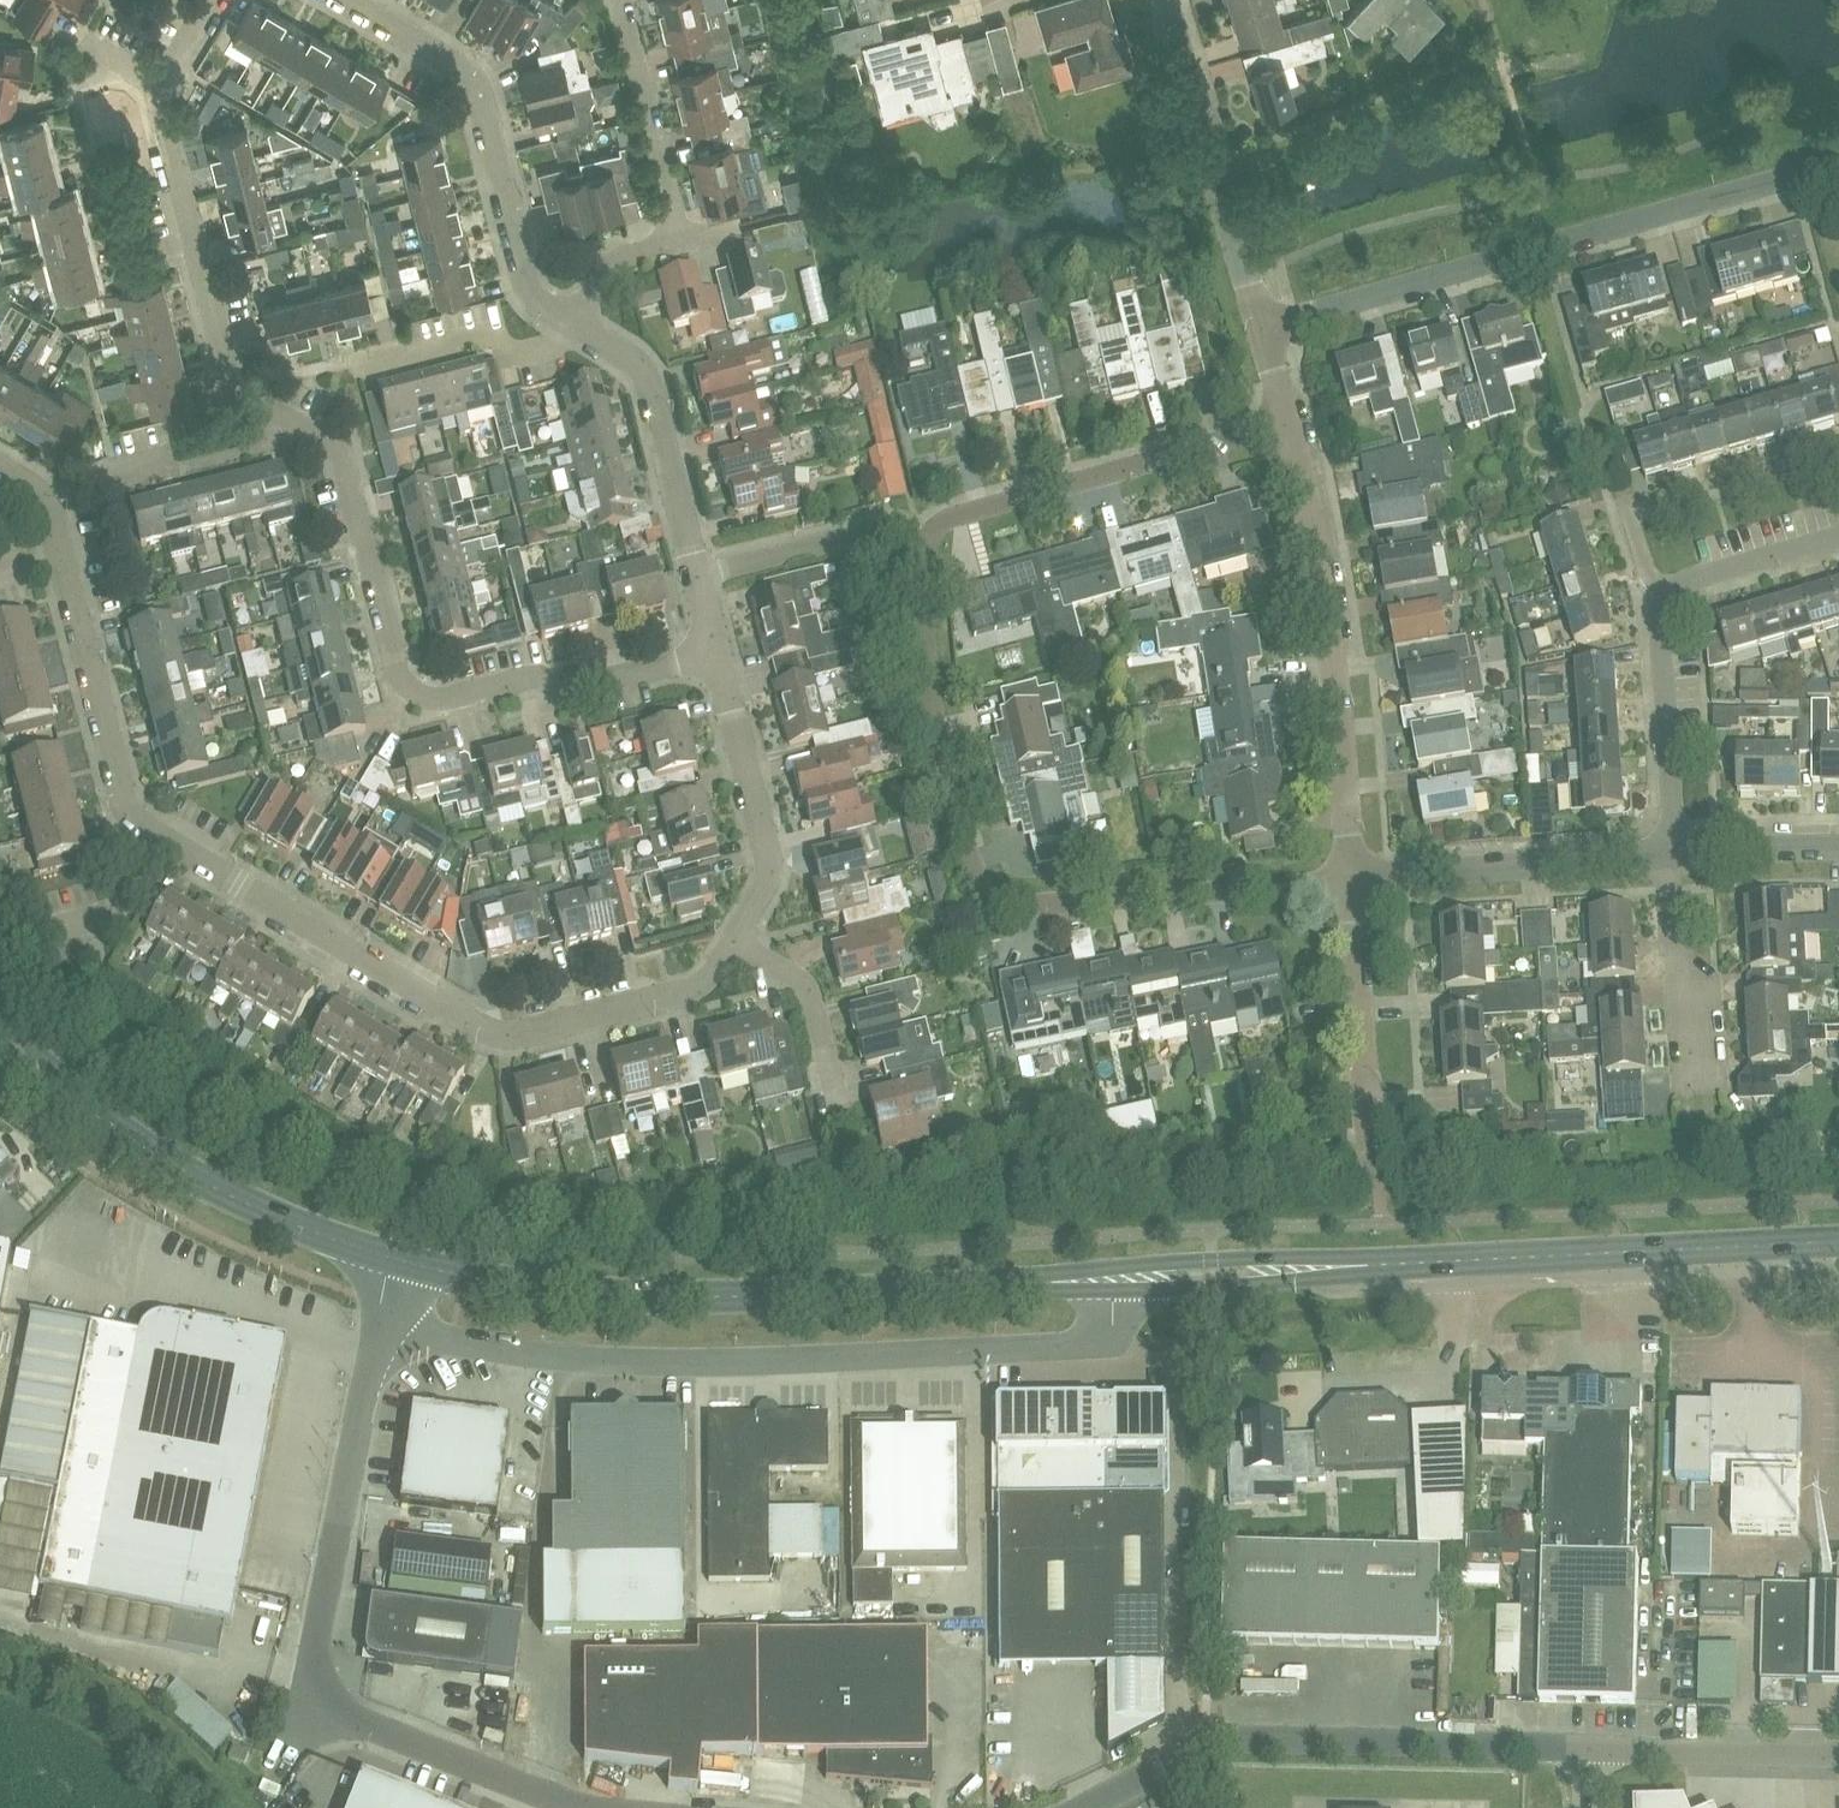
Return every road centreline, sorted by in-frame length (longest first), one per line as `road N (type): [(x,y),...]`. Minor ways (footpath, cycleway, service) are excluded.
road 1 (residential): [(717,654),(585,685),(540,674),(445,697),(411,687),(399,671),(343,457),(242,388),(227,369),(160,86)]
road 2 (unclassified): [(376,1326),(588,1361),(742,1363),(1085,1347),(1100,1280)]
road 3 (secondary): [(1100,1280),(1838,1244)]
road 4 (residential): [(1349,878),(993,900),(949,793),(927,673),(927,537)]
road 5 (secondary): [(392,1257),(576,1294),(780,1298),(1100,1280)]
road 6 (unclassified): [(600,1807),(336,1714),(314,1695),(311,1665),(376,1326)]
road 7 (residential): [(161,837),(484,1027),(516,1033),(696,987),(734,942)]
road 8 (residential): [(1260,327),(1838,164)]
road 9 (unclassified): [(1590,1748),(1230,1739),(1204,1743),(1078,1807)]
road 10 (residential): [(1349,878),(1325,628),(1287,421)]
road 11 (secondary): [(0,1032),(63,1091),(170,1166),(273,1218),(392,1257)]
road 12 (residential): [(576,323),(536,299),(526,283),(473,84),(462,67),(348,0)]
road 13 (residential): [(927,537),(957,514),(1287,421)]
road 14 (residential): [(44,498),(124,800),(161,837)]
road 15 (residential): [(1260,327),(1163,0)]
road 16 (residential): [(1675,850),(1349,878)]
road 17 (residential): [(734,942),(767,862),(717,654)]
road 18 (residential): [(700,575),(649,380),(634,359),(576,323)]
road 19 (residential): [(681,243),(623,0)]
road 20 (unclassified): [(1590,1748),(1838,1754)]
road 21 (residential): [(1675,850),(1661,613)]
road 22 (residential): [(1366,1113),(1349,878)]
road 23 (residential): [(700,575),(889,529),(927,537)]
road 24 (residential): [(1686,1076),(1675,850)]
road 25 (residential): [(839,1111),(810,993),(734,942)]
road 26 (residential): [(576,323),(554,344),(515,353),(490,339),(382,364)]
road 27 (residential): [(1661,613),(1687,576),(1838,530)]
road 28 (residential): [(37,932),(118,909),(161,837)]
road 29 (residential): [(1838,846),(1675,850)]
road 30 (residential): [(44,498),(181,465)]
road 31 (residential): [(576,323),(619,260),(681,243)]
road 32 (residential): [(1610,497),(1633,578),(1661,613)]

